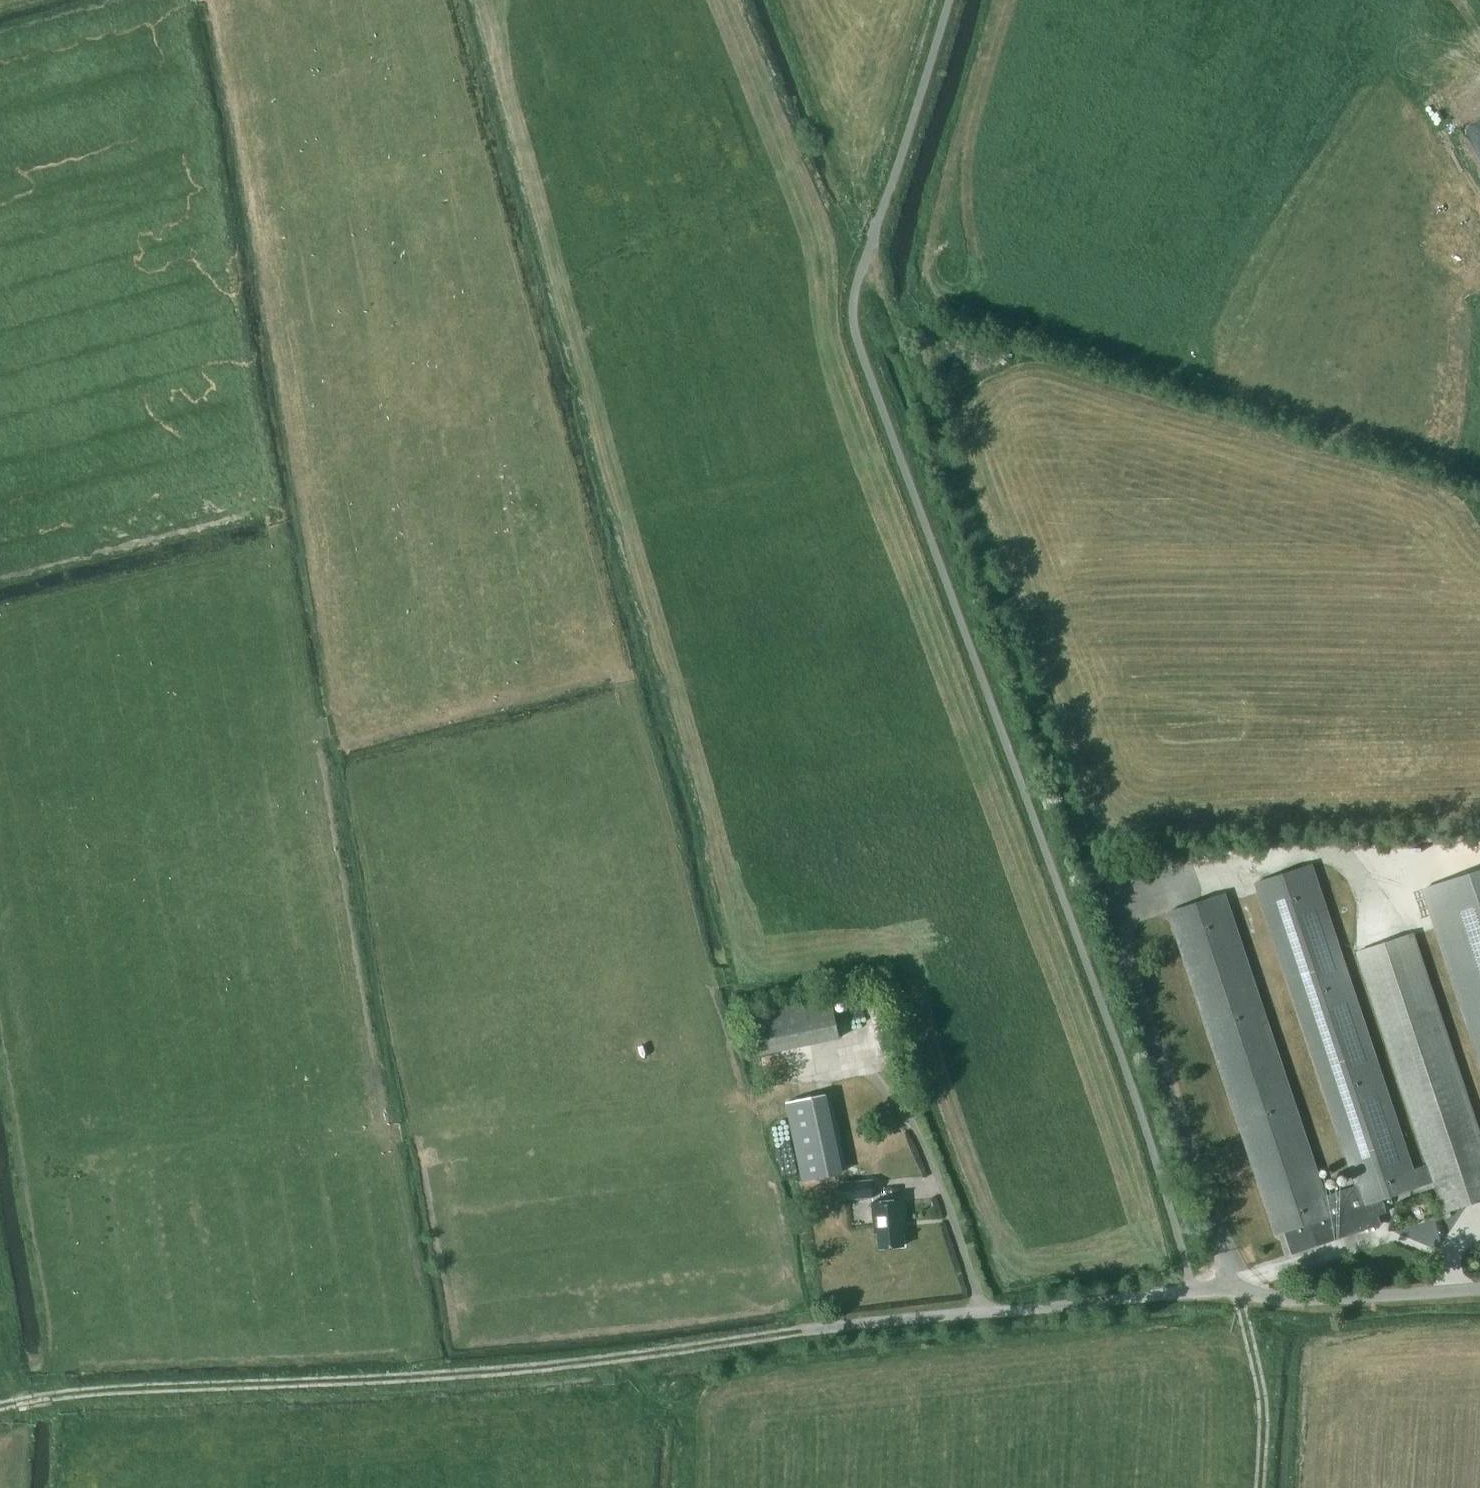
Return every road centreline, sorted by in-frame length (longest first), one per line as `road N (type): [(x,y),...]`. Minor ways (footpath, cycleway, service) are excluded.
road 1 (unclassified): [(808,1328),(1218,1287),(1298,1299),(1479,1288)]

